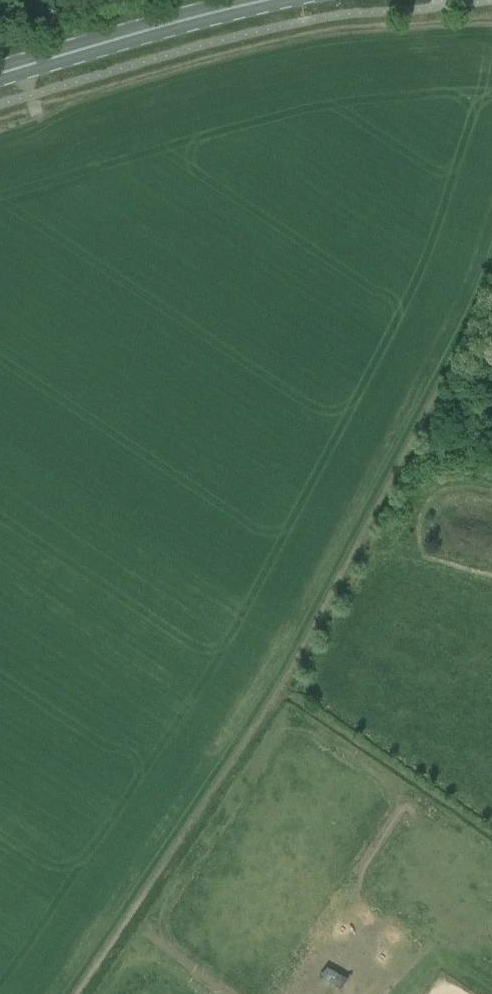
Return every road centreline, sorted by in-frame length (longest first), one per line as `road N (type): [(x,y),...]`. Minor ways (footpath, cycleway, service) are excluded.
road 1 (tertiary): [(0,76),(279,0)]

